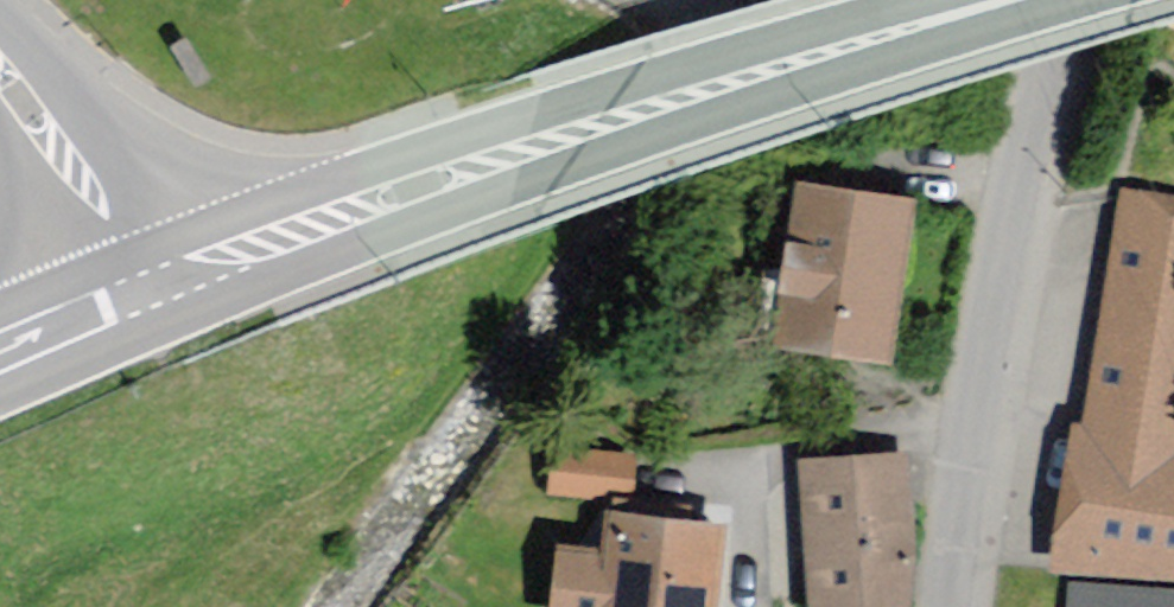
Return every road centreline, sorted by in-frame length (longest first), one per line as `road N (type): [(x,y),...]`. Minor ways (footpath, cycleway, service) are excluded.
road 1 (primary): [(1011,0),(592,127),(135,297)]
road 2 (residential): [(962,606),(1029,230),(1102,0)]
road 3 (tertiary): [(0,71),(87,199),(135,297)]
road 4 (primary): [(135,297),(0,352)]

